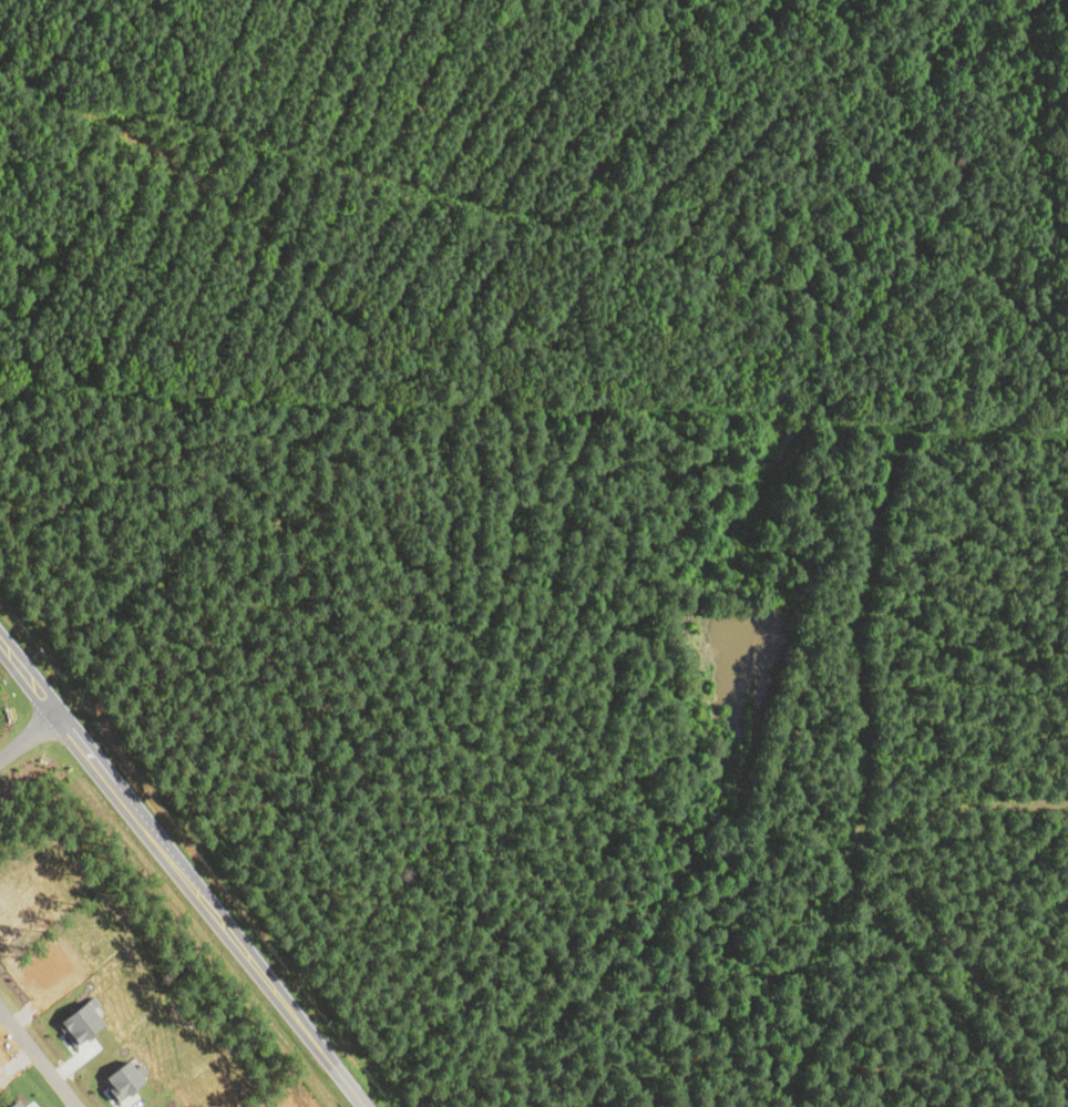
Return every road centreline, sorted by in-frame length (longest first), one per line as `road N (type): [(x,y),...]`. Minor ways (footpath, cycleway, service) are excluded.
road 1 (residential): [(361,1106),(0,643)]

